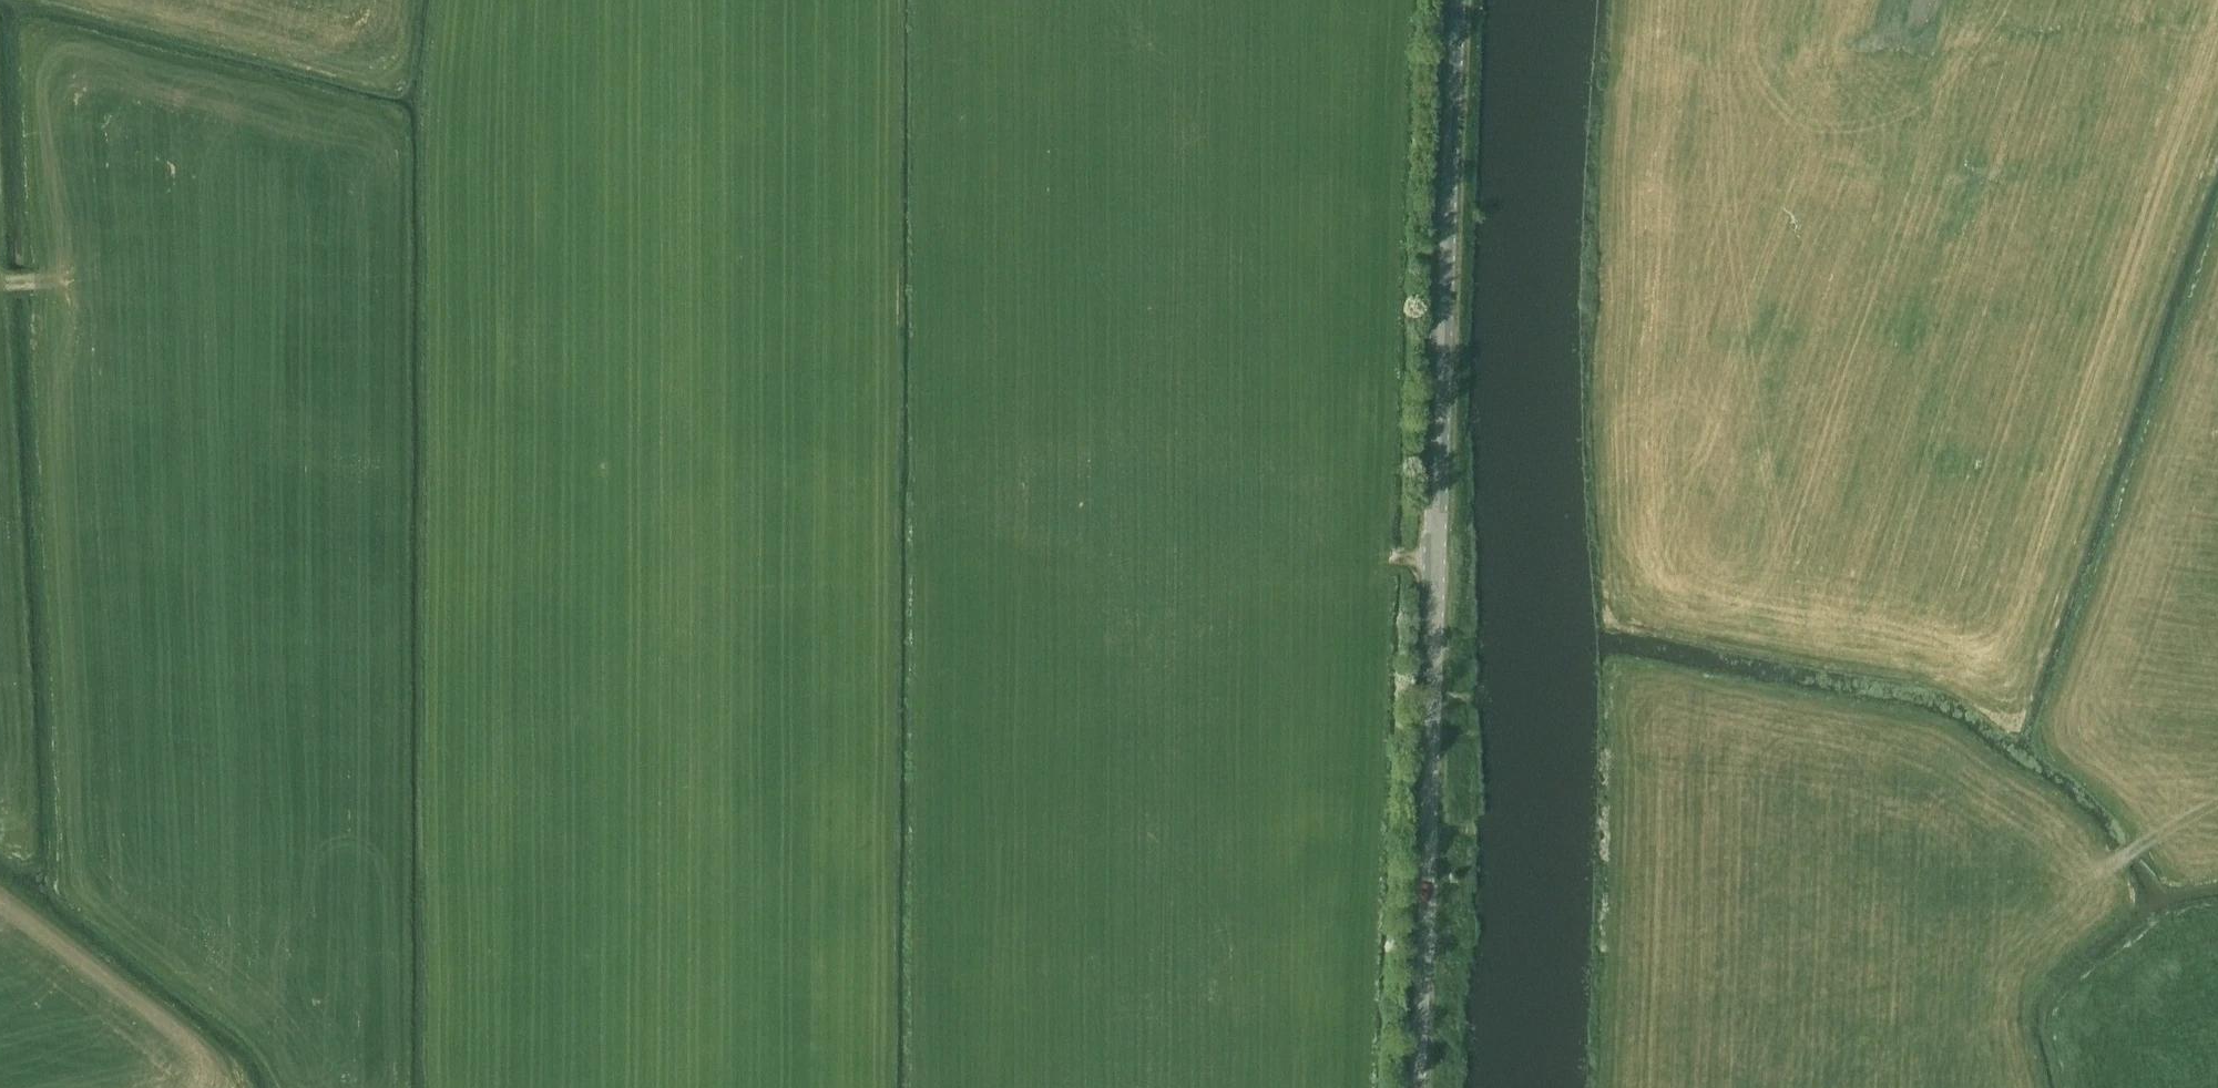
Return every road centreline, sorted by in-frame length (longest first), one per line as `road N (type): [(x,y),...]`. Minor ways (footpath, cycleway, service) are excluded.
road 1 (tertiary): [(1414,1087),(1457,0)]

